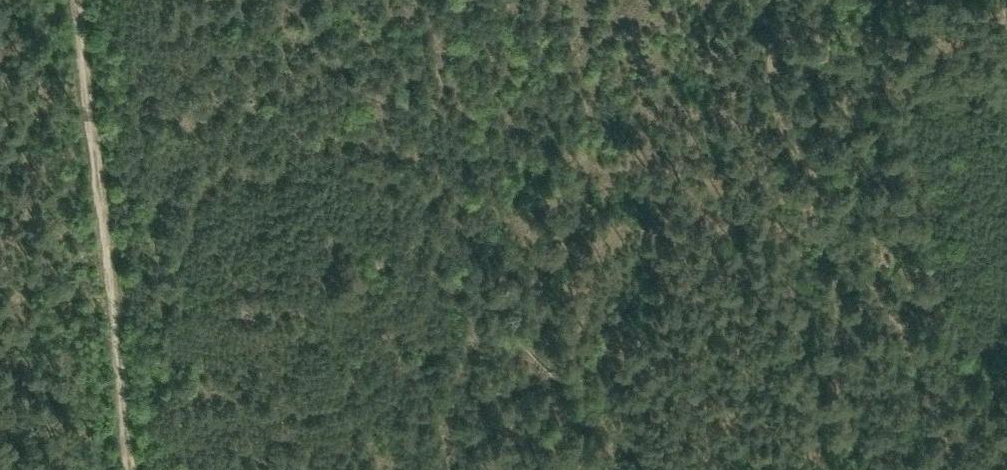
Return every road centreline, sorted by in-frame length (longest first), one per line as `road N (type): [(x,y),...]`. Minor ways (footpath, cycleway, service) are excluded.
road 1 (track): [(131,469),(79,0)]

